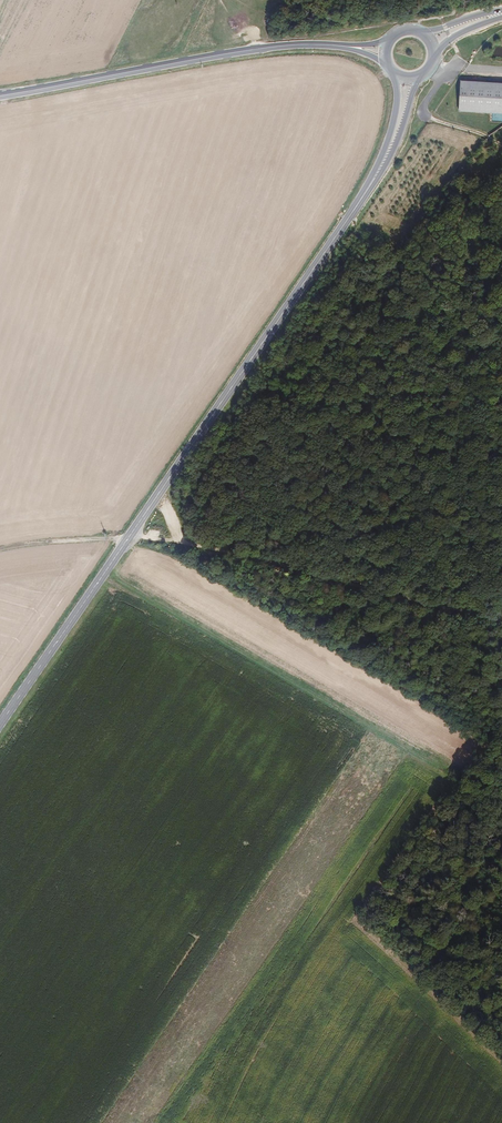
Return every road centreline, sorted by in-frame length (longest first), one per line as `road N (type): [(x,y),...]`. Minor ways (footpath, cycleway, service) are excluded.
road 1 (secondary): [(365,193),(0,723)]
road 2 (track): [(501,624),(253,557),(128,537)]
road 3 (secondary): [(346,46),(252,50),(0,95)]
road 4 (track): [(252,50),(445,22),(455,10),(449,0)]
road 5 (unclassified): [(446,68),(424,105),(425,118),(501,145)]
road 6 (secondary): [(365,193),(393,152),(420,76)]
road 7 (secondary): [(396,74),(394,121),(365,193)]

